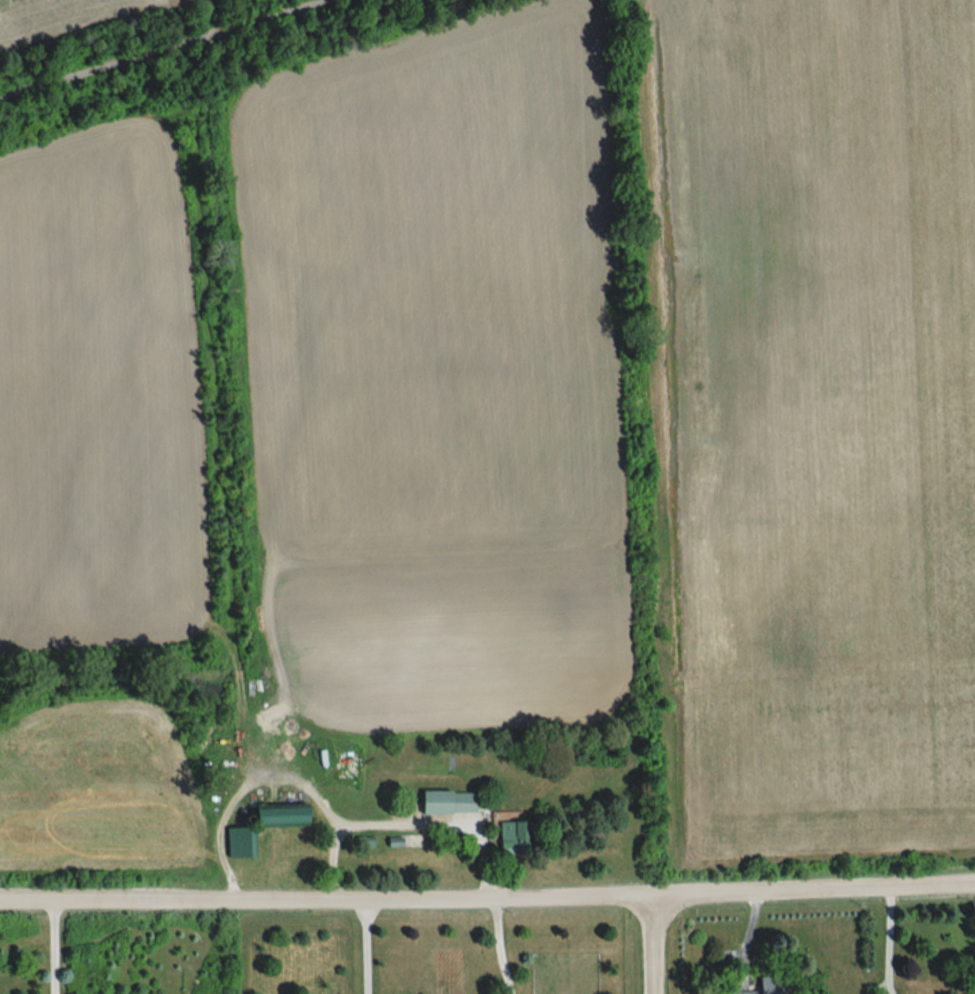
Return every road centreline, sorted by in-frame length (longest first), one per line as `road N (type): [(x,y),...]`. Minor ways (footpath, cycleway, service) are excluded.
road 1 (residential): [(0,900),(653,898),(974,887)]

